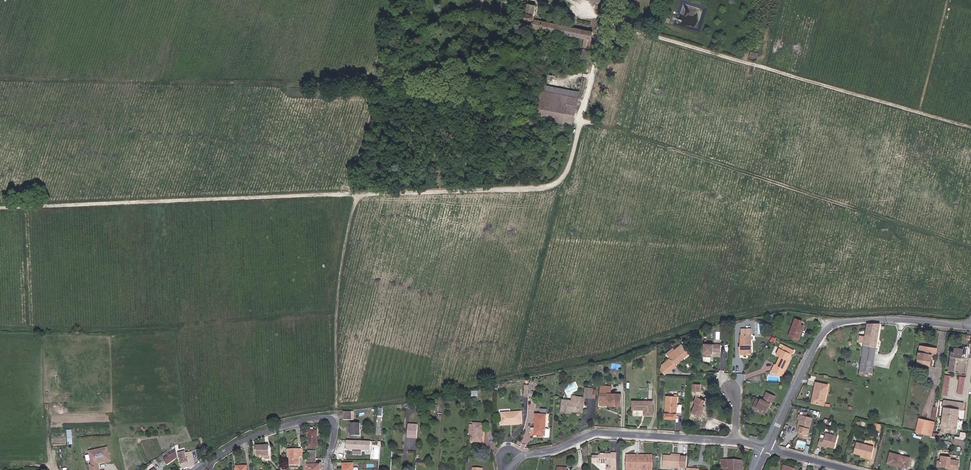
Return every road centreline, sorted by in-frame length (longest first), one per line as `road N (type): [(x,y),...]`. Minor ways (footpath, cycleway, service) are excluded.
road 1 (track): [(0,207),(553,187),(567,174),(617,0)]
road 2 (track): [(611,23),(970,128)]
road 3 (unclassified): [(767,448),(830,328),(871,319),(967,328)]
road 4 (track): [(358,191),(339,264),(338,416)]
road 5 (residential): [(522,453),(598,433),(734,441)]
road 6 (residential): [(199,469),(264,431),(338,416),(331,469)]

